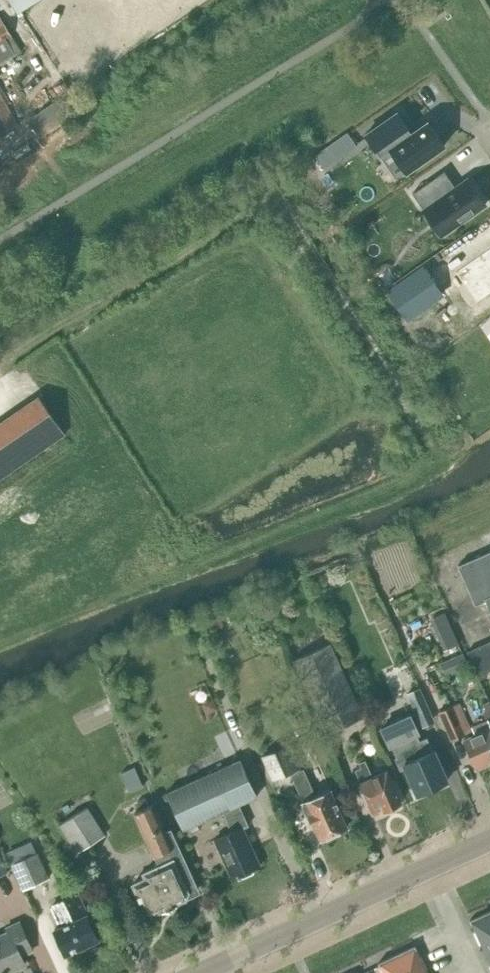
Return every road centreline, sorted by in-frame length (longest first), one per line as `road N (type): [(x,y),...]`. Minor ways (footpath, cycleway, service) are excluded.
road 1 (primary): [(200,972),(489,842)]
road 2 (track): [(0,362),(265,200)]

